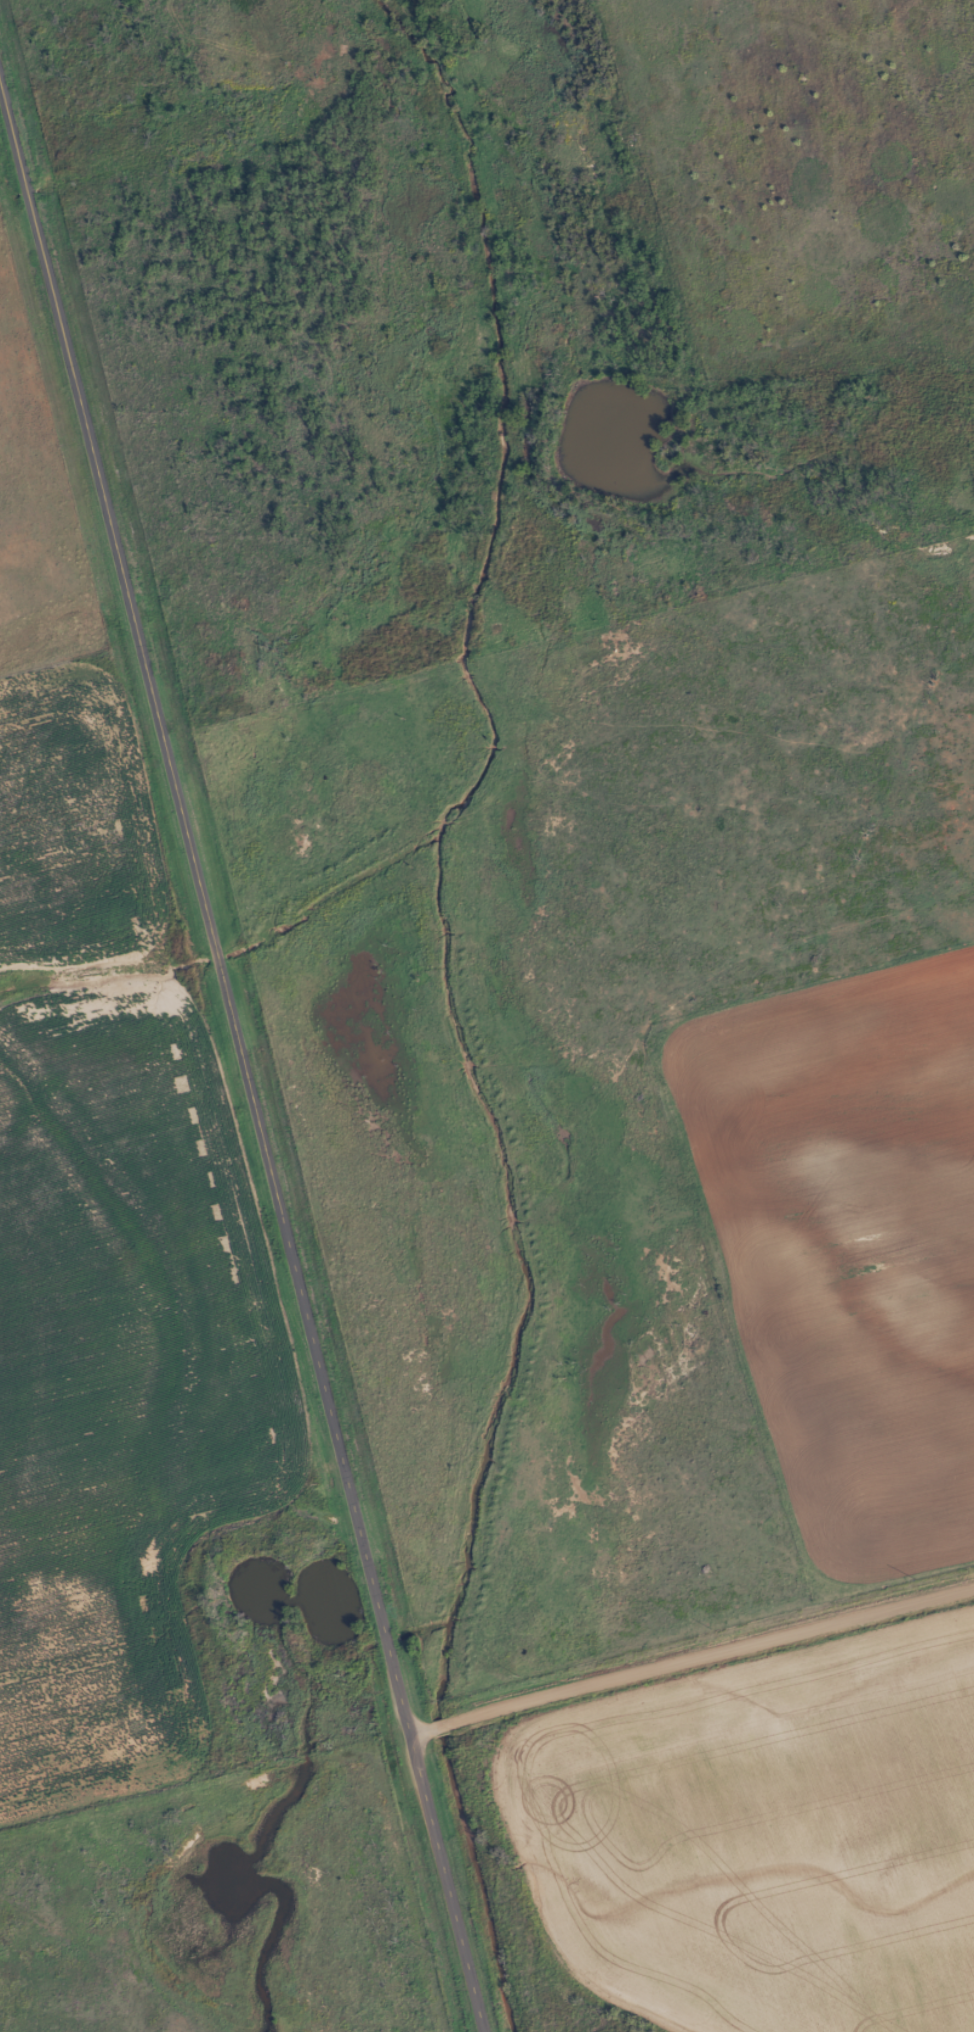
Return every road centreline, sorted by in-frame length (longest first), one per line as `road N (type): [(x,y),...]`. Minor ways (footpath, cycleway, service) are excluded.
road 1 (tertiary): [(0,84),(485,2031)]
road 2 (residential): [(410,1730),(973,1587)]

